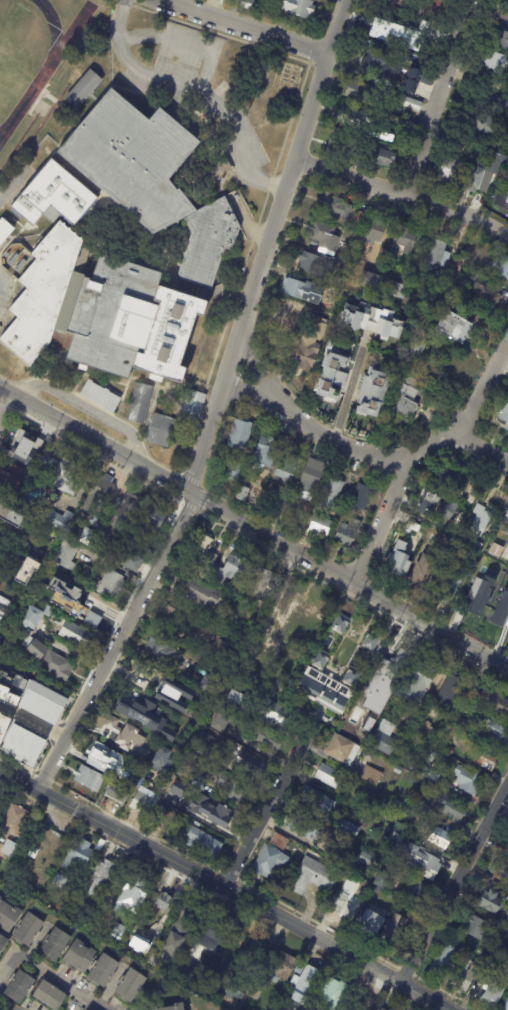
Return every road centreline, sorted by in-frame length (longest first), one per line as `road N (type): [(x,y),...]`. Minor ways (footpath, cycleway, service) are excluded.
road 1 (residential): [(323,58),(186,491),(39,790)]
road 2 (residential): [(0,390),(507,672)]
road 3 (tertiary): [(39,790),(397,981)]
road 4 (residential): [(507,336),(460,425),(414,464),(353,583)]
road 5 (residential): [(507,776),(397,981)]
road 6 (residential): [(294,157),(403,191),(507,245)]
road 7 (residential): [(234,345),(308,433),(414,464)]
road 8 (residential): [(466,0),(403,191)]
road 9 (residential): [(310,723),(223,886)]
road 10 (residential): [(158,0),(323,58)]

